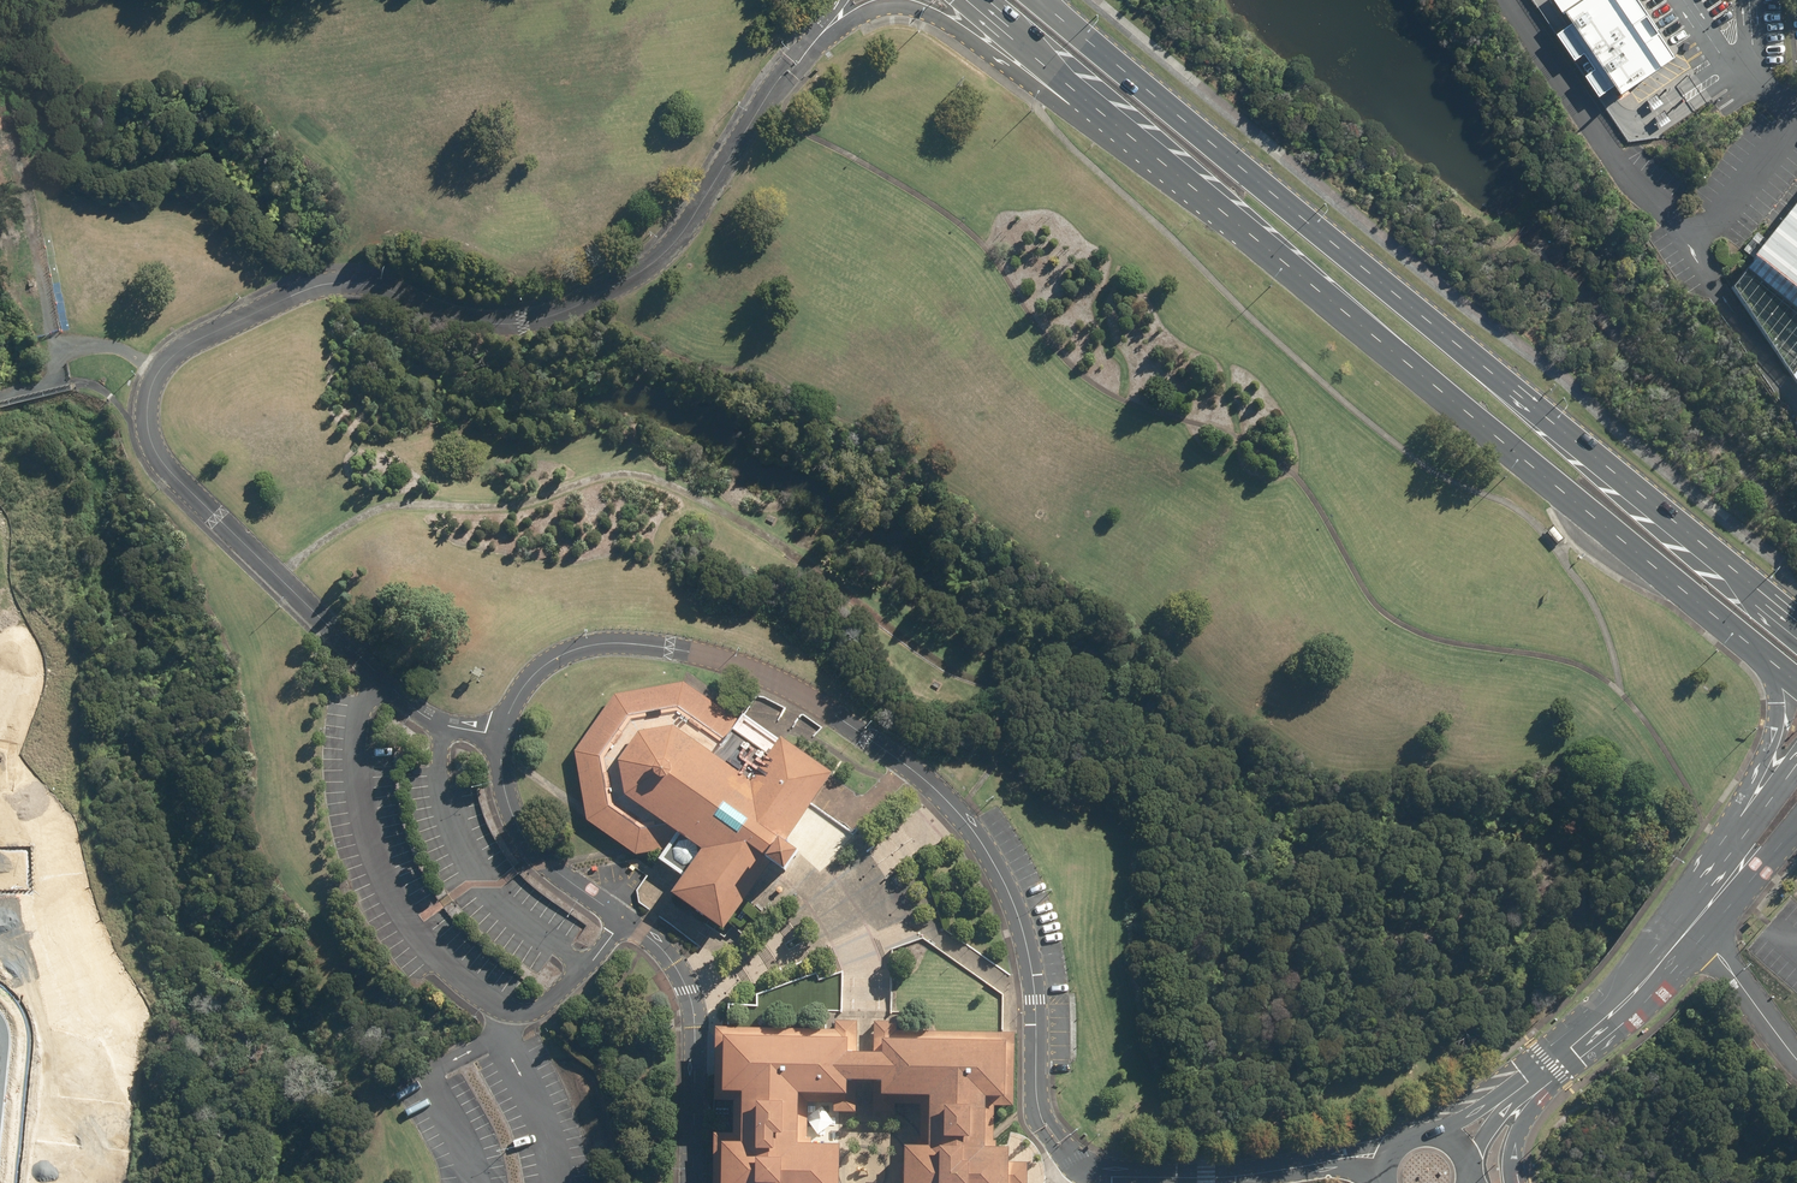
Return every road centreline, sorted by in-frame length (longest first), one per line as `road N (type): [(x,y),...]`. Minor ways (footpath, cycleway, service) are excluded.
road 1 (residential): [(499,735),(441,724),(404,699),(170,471),(148,434),(154,378),(205,336),(321,285),(379,286),(482,323),(565,311),(667,251),(792,63),(822,36)]
road 2 (residential): [(499,735),(541,667),(596,644),(669,649),(767,675),(922,777),(982,844),(1027,953),(1039,1117),(1068,1162),(1080,1169),(1219,1177),(1386,1154)]
road 3 (primary): [(1042,0),(1796,627)]
road 4 (primary): [(1775,669),(1050,78)]
road 5 (track): [(276,576),(327,535),(382,509),(486,505),(639,474),(778,542),(929,653),(1006,689)]
road 6 (residential): [(687,1182),(687,989),(652,940),(547,865),(521,834),(500,772),(499,735)]
road 7 (residential): [(1050,78),(947,21),(899,5),(868,11),(822,36)]
road 8 (residential): [(1742,864),(1570,1041)]
road 9 (primary): [(1742,864),(1752,781),(1774,724),(1775,669)]
road 10 (residential): [(1570,1041),(1524,1119),(1521,1182)]

